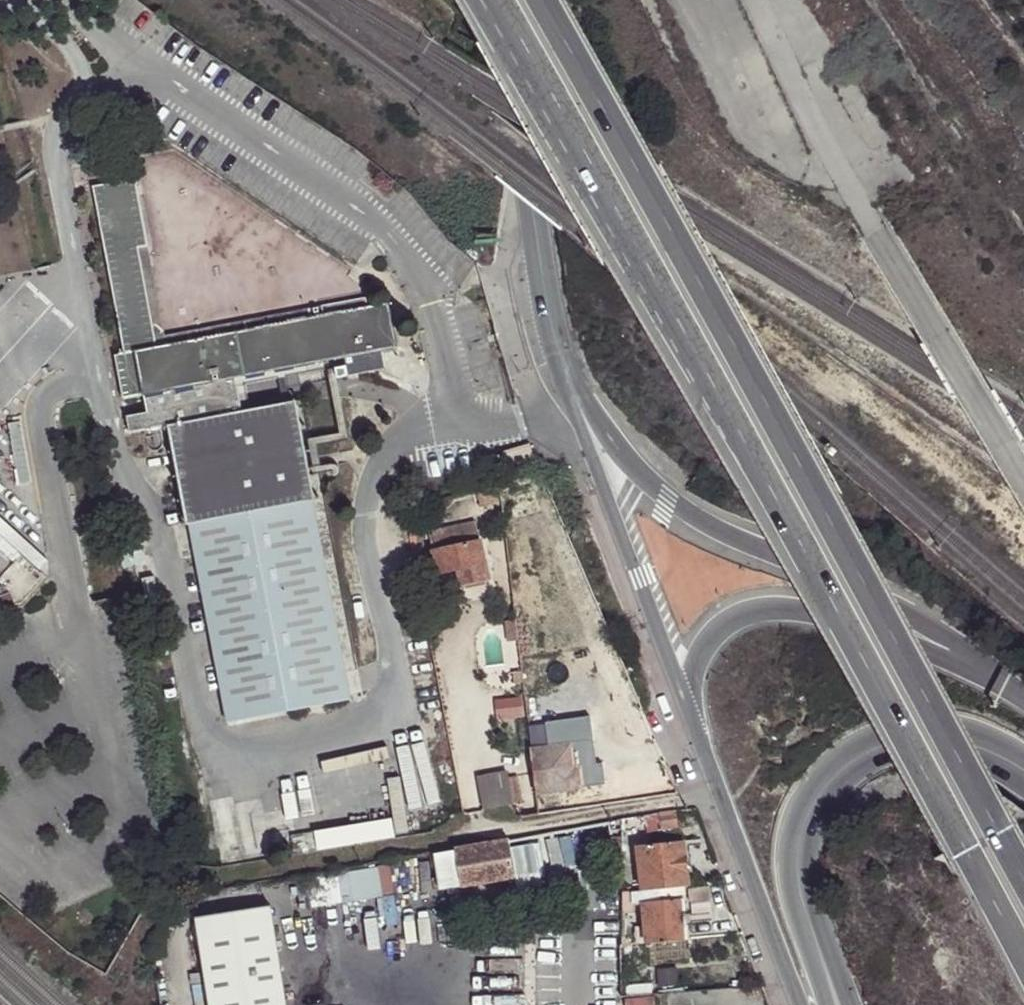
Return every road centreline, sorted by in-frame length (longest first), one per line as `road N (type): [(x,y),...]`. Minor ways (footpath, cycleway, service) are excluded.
road 1 (motorway): [(487,0),(1023,961)]
road 2 (motorway): [(1023,882),(809,478),(538,0)]
road 3 (residential): [(719,796),(188,882)]
road 4 (secondary): [(500,0),(549,317),(568,387)]
road 5 (motorway): [(864,611),(664,505),(613,452),(568,387)]
road 6 (secondary): [(568,387),(685,707)]
road 7 (secondary): [(1023,771),(949,739),(899,740),(868,752),(825,788),(807,816),(797,851),(799,892)]
road 8 (motorway): [(864,611),(749,613),(712,637),(685,707)]
road 9 (secondary): [(719,796),(797,1004)]
road 10 (motorway): [(1023,697),(864,611)]
road 11 (motorway): [(799,892),(845,1004)]

